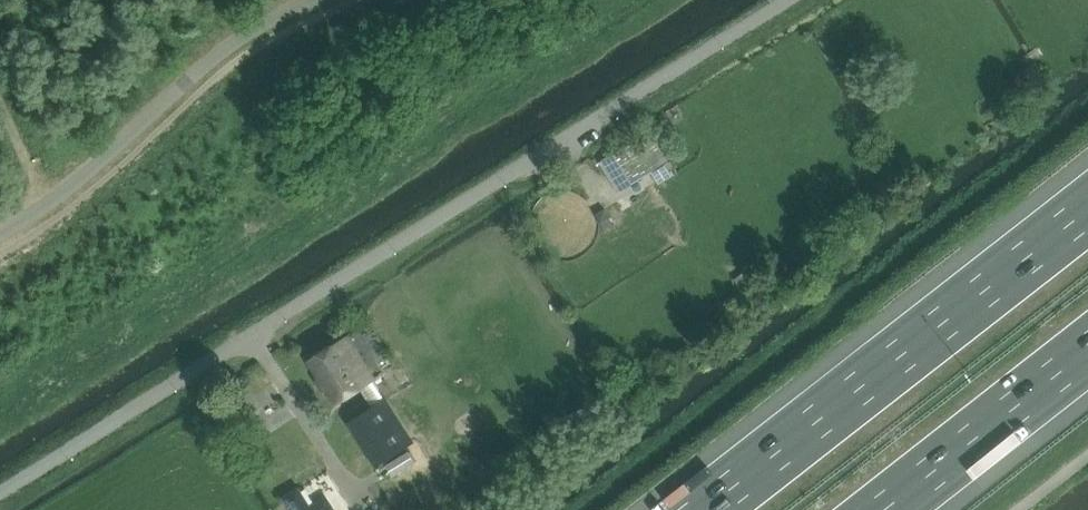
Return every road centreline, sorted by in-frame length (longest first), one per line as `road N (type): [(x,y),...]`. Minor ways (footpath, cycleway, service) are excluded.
road 1 (residential): [(0,492),(788,0)]
road 2 (motorway): [(1087,210),(703,509)]
road 3 (motorway): [(884,509),(1087,351)]

